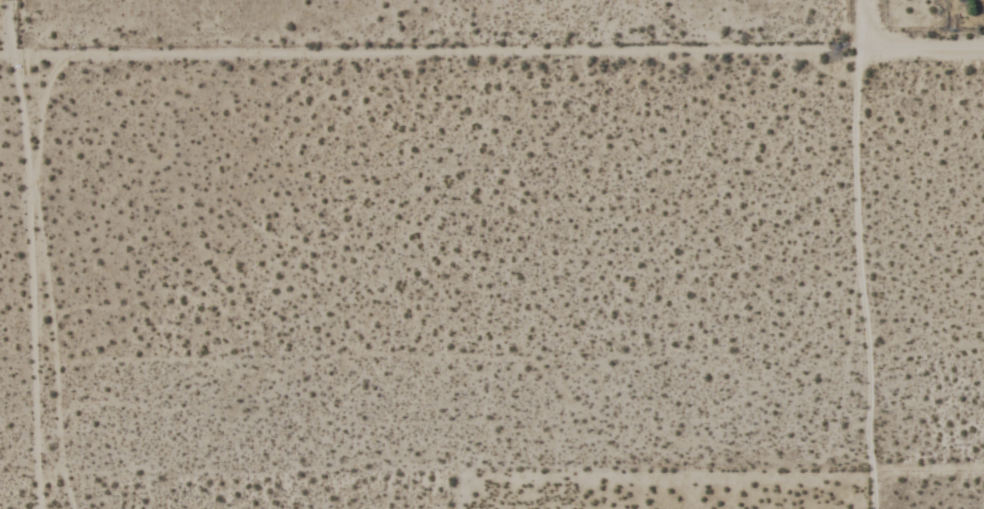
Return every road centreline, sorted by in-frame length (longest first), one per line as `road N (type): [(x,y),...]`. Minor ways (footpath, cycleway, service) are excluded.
road 1 (residential): [(983,49),(0,54)]
road 2 (residential): [(13,0),(26,131),(41,508)]
road 3 (residential): [(867,0),(858,207),(873,508)]

